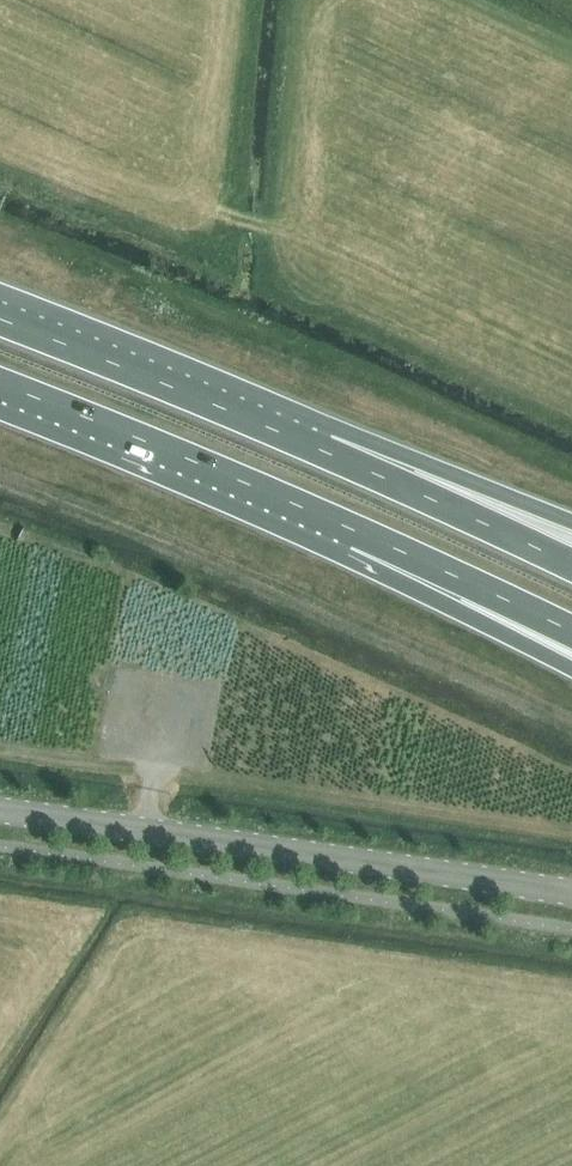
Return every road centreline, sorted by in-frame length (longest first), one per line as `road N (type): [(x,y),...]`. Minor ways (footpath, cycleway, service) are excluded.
road 1 (secondary): [(571,893),(0,812)]
road 2 (trunk): [(0,384),(356,532)]
road 3 (trunk): [(325,452),(0,320)]
road 4 (trunk): [(571,566),(325,452)]
road 5 (trunk): [(571,523),(424,464),(325,452)]
road 6 (trunk): [(356,532),(458,610),(571,669)]
road 7 (trunk): [(356,532),(571,633)]

